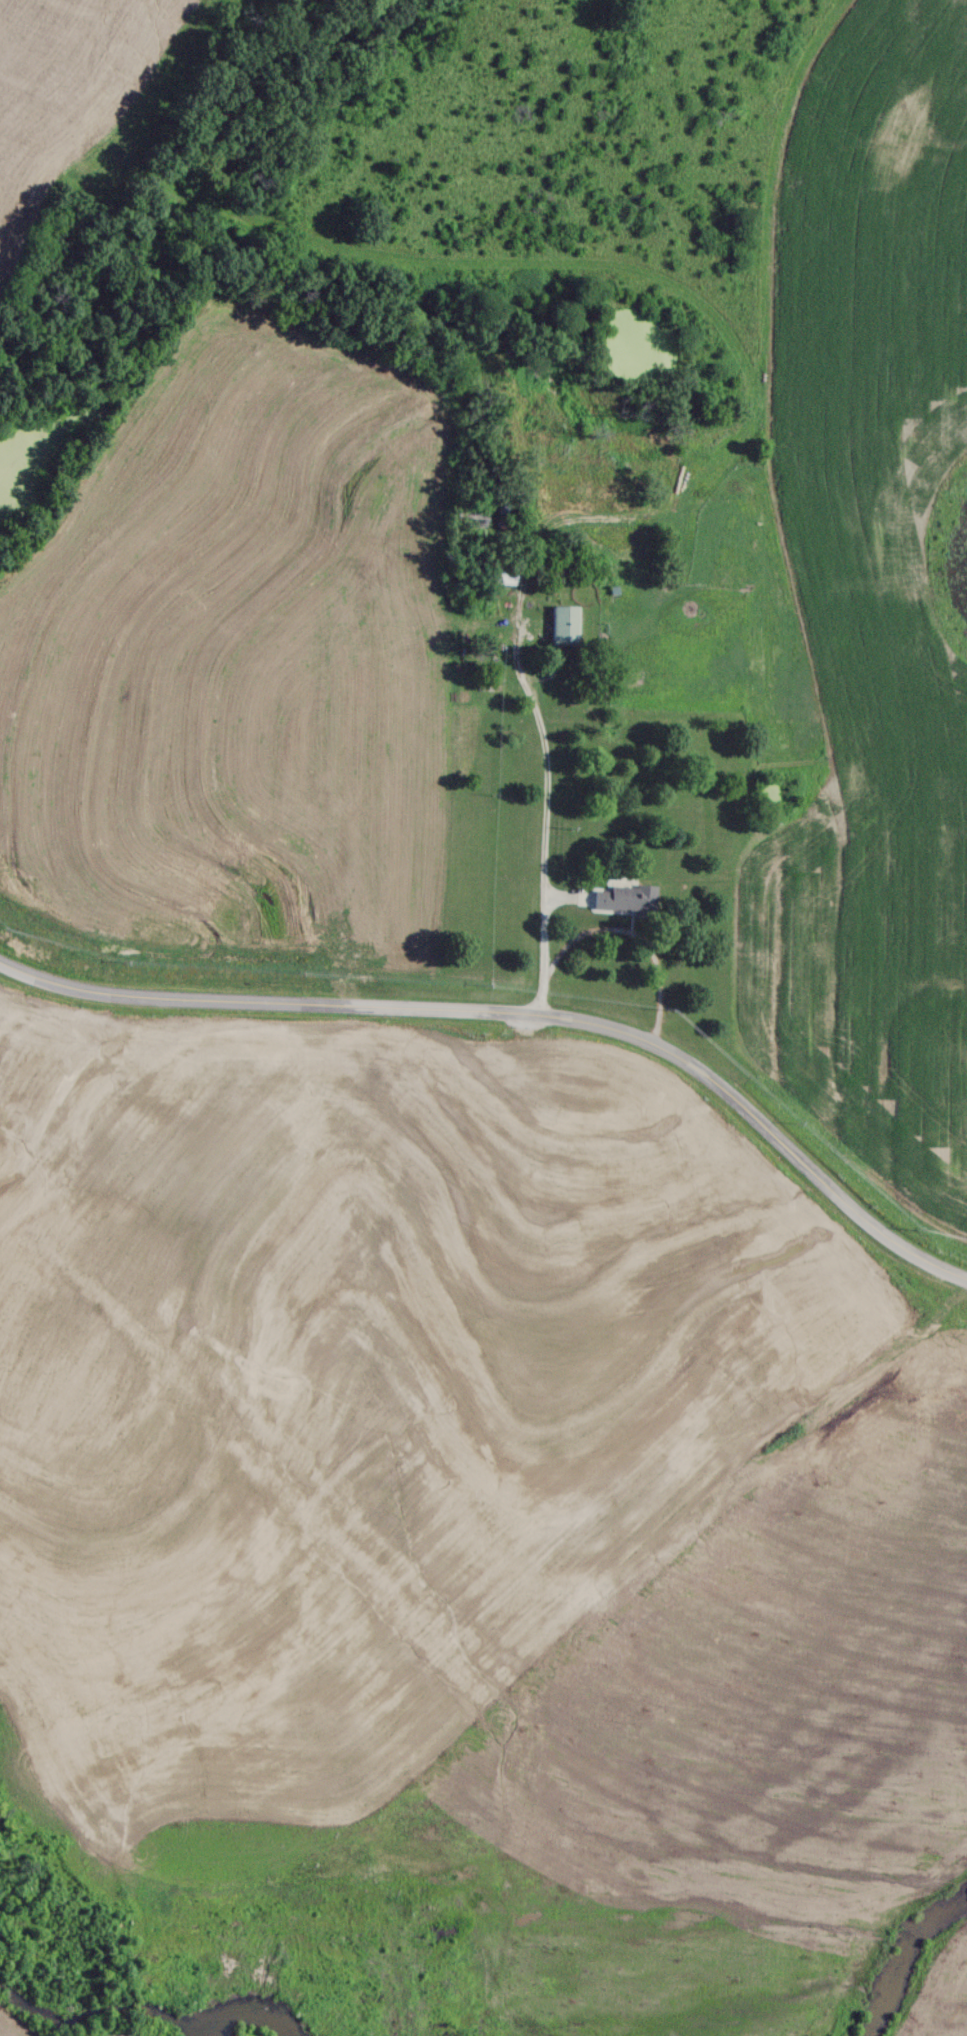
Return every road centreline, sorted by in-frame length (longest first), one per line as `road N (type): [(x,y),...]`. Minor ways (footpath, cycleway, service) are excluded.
road 1 (tertiary): [(966,1275),(895,1241),(667,1051),(543,1017),(172,1006),(33,981),(0,964)]

